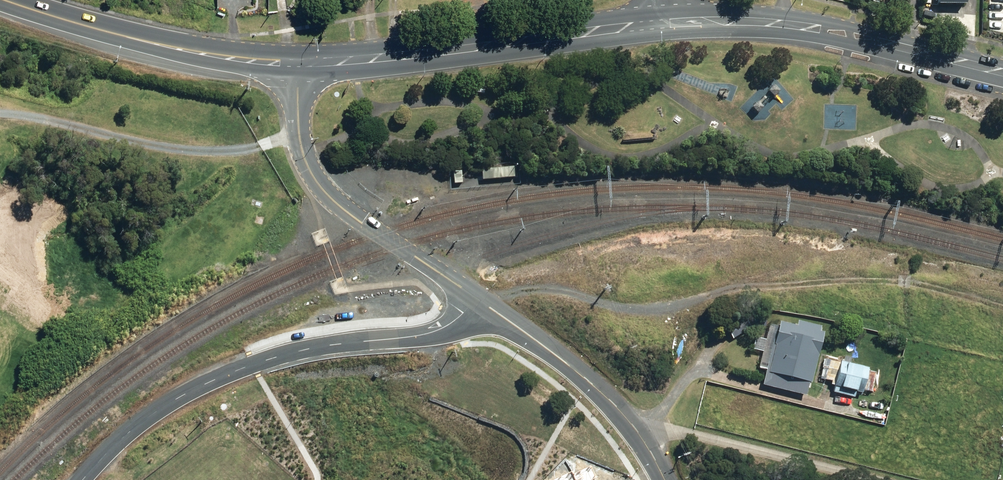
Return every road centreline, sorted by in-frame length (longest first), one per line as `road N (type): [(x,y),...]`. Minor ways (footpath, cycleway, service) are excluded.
road 1 (track): [(491,309),(508,296),(550,288),(619,310),(651,311),(747,286),(905,281),(1002,308)]
road 2 (residential): [(472,297),(434,328),(292,348),(225,372),(133,426),(84,479)]
road 3 (secondary): [(293,63),(659,24)]
road 4 (secondary): [(659,24),(809,26),(1002,72)]
road 5 (residential): [(472,297),(322,188),(303,162),(293,63)]
road 6 (secondary): [(5,0),(200,53),(293,63)]
road 7 (residential): [(665,479),(637,432),(597,390),(472,297)]

